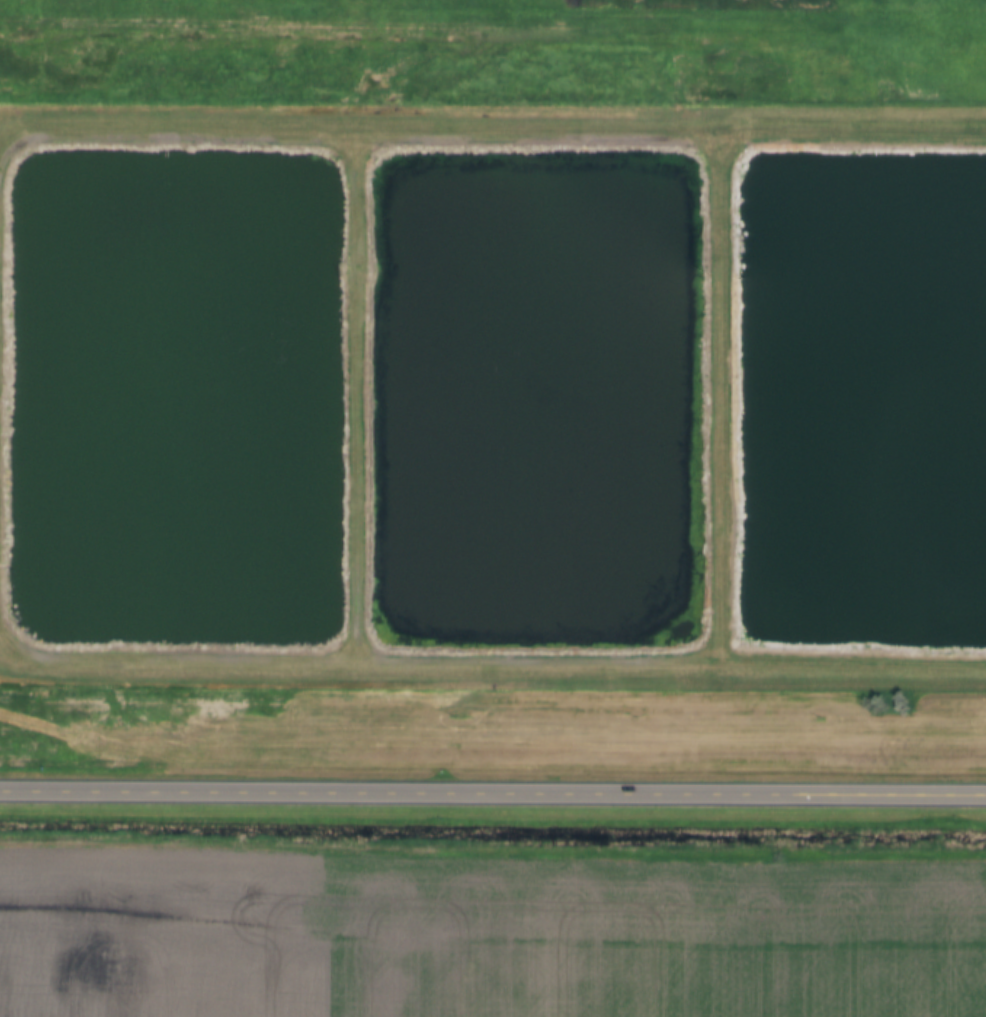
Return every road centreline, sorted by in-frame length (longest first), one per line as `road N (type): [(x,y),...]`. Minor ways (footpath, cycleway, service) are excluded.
road 1 (track): [(985,667),(45,660),(18,656),(0,634)]
road 2 (track): [(0,140),(21,122),(50,117),(985,124)]
road 3 (primary): [(438,795),(985,795)]
road 4 (track): [(723,122),(728,666)]
road 5 (track): [(358,122),(355,664)]
road 6 (primary): [(0,794),(438,795)]

